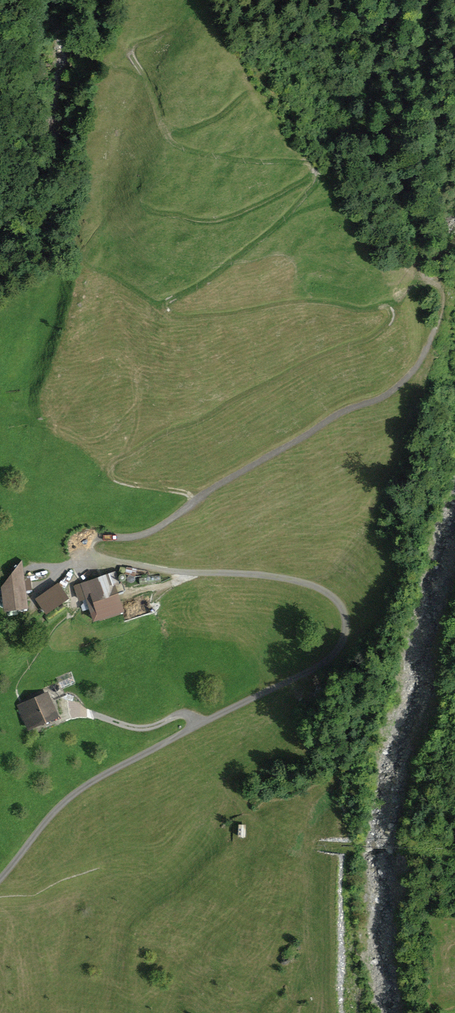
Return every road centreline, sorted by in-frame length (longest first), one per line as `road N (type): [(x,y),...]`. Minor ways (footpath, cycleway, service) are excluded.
road 1 (track): [(0,879),(77,791),(318,666),(346,631),(344,611),(313,585),(102,560),(86,552),(86,542),(152,531),(334,415),(390,392),(417,366),(437,327)]
road 2 (track): [(195,500),(121,482),(111,467),(308,362),(375,335),(392,315),(386,306),(301,302),(228,315),(168,313),(174,299),(278,225),(318,173),(305,161),(237,159),(174,143),(130,55)]
road 3 (track): [(70,710),(133,728),(179,716),(197,727)]

